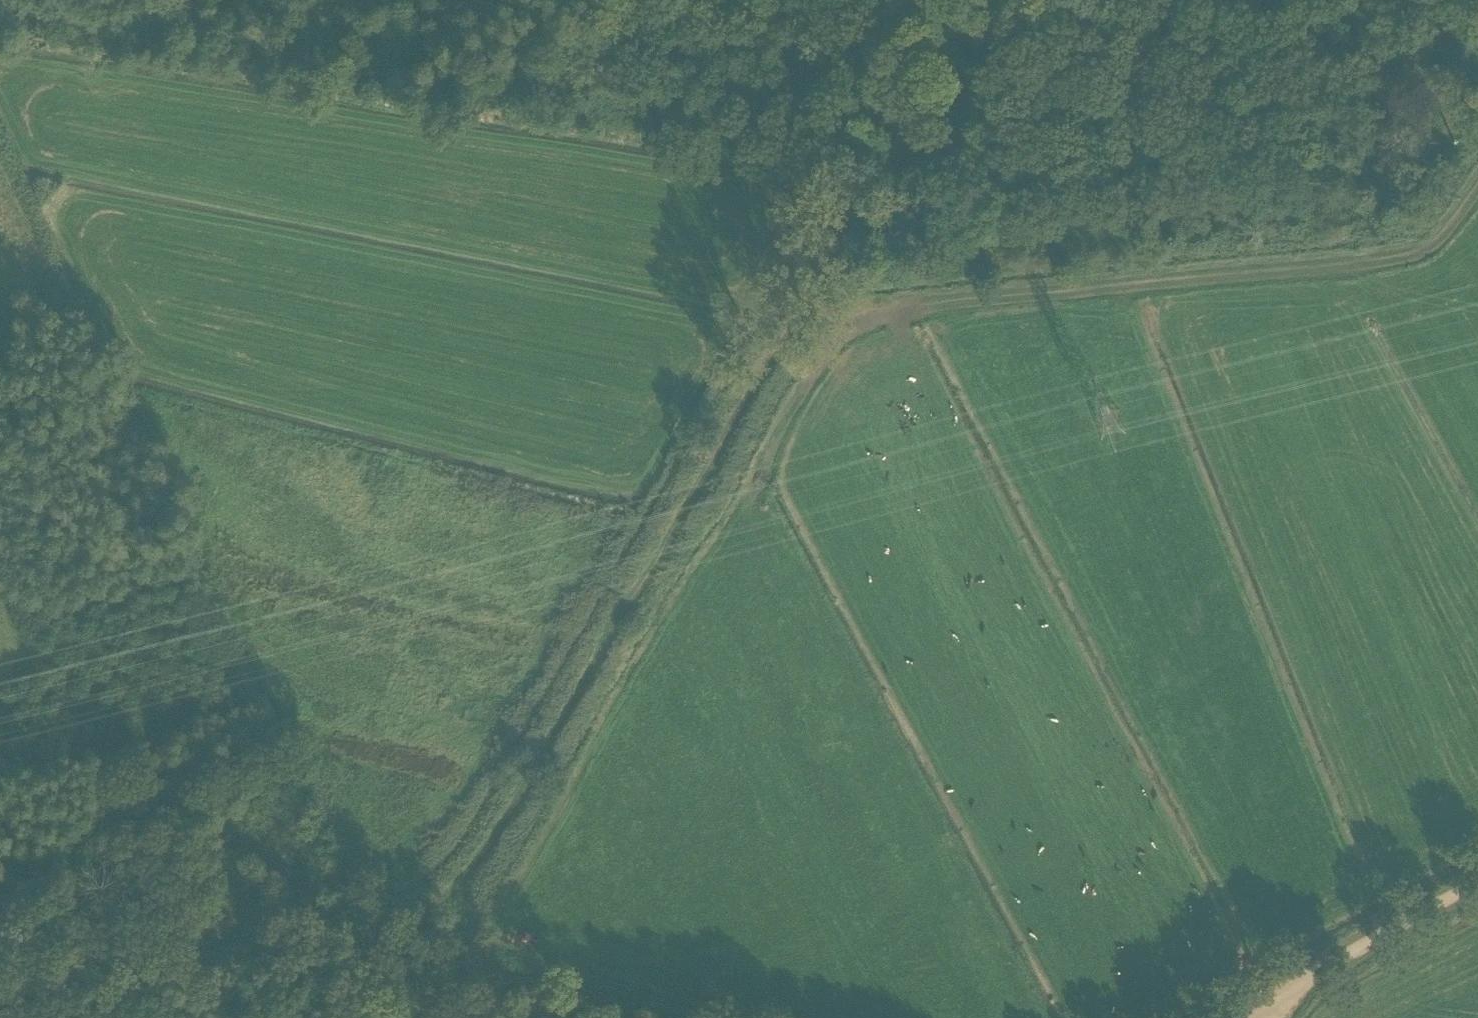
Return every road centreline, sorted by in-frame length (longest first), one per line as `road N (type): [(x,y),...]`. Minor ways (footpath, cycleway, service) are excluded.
road 1 (track): [(891,155),(810,280),(470,869),(444,903),(370,925)]
road 2 (track): [(891,155),(1079,213),(1429,155),(1477,83)]
road 3 (track): [(35,1017),(370,925)]
road 4 (track): [(1243,1017),(1477,891)]
road 5 (track): [(973,0),(891,155)]

